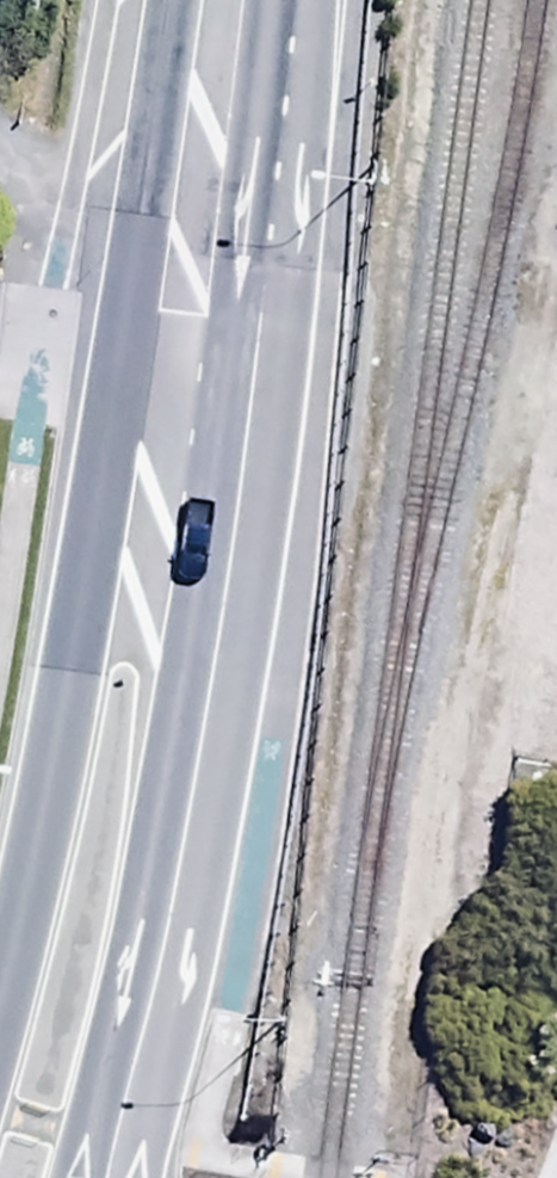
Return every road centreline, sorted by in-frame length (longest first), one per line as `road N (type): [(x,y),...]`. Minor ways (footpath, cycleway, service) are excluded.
road 1 (trunk): [(0,1011),(59,709),(169,376)]
road 2 (trunk): [(169,376),(183,725),(148,1002)]
road 3 (trunk): [(169,376),(217,0)]
road 4 (trunk): [(148,1002),(90,1137),(81,1177)]
road 5 (trunk): [(148,1002),(137,1177)]

